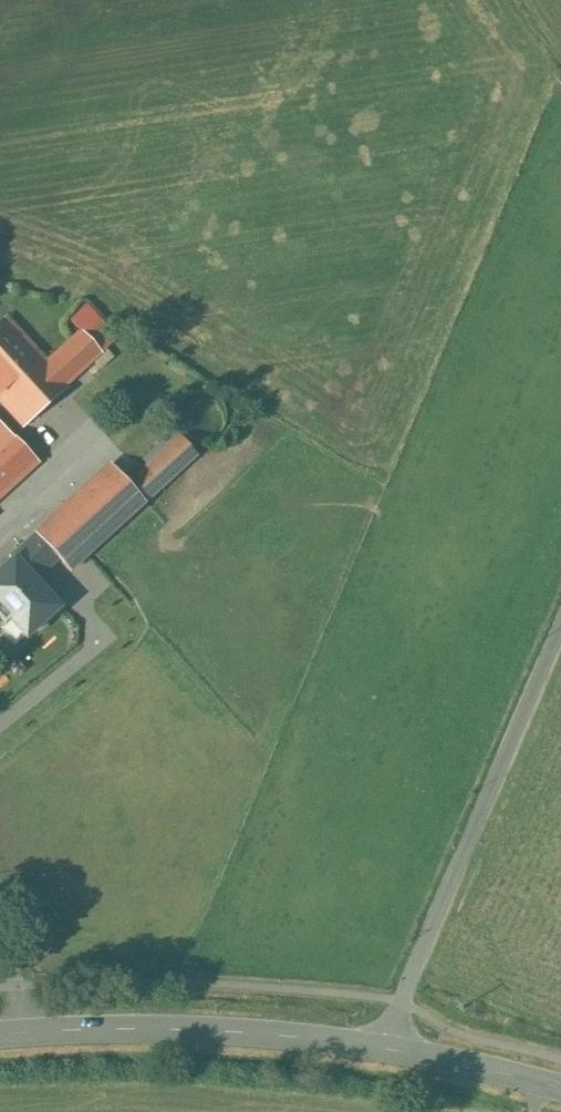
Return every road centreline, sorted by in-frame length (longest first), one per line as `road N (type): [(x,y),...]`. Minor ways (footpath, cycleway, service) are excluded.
road 1 (unclassified): [(388,1048),(560,631)]
road 2 (tertiary): [(0,1035),(226,1032),(388,1048)]
road 3 (tertiary): [(388,1048),(560,1088)]

